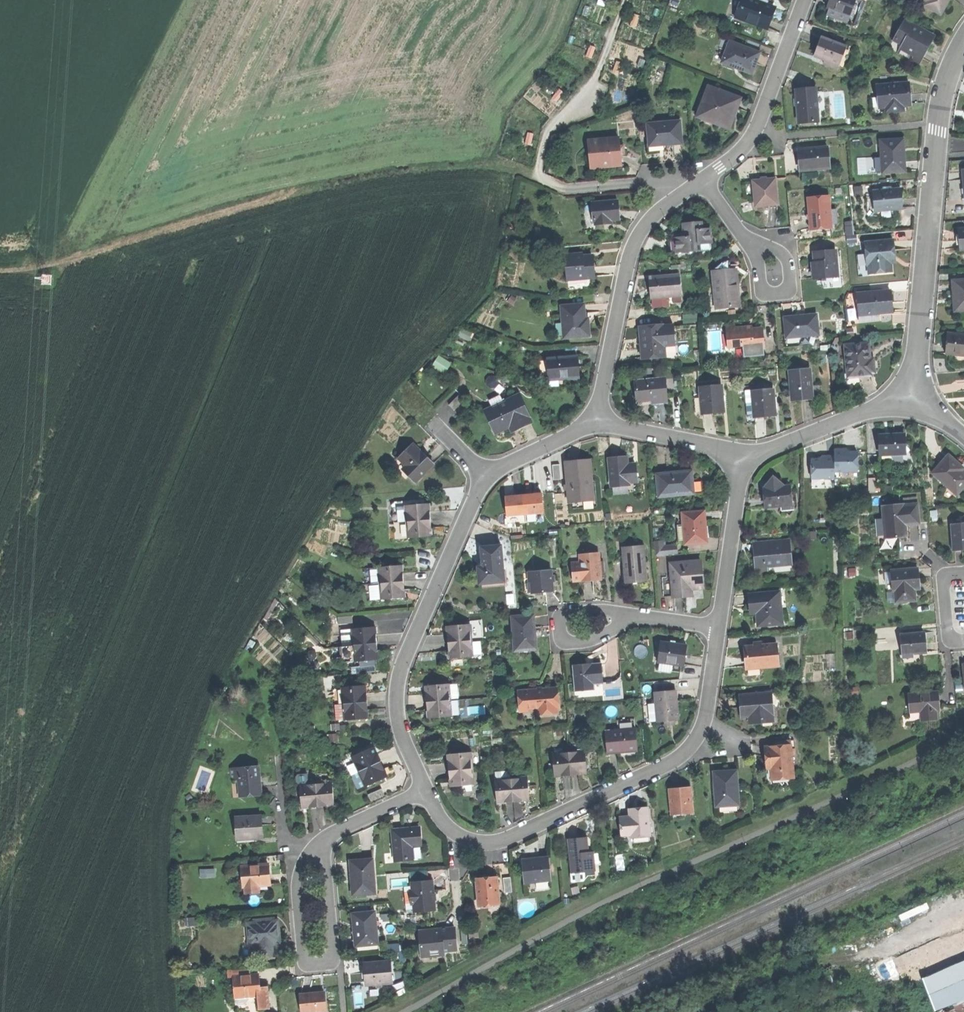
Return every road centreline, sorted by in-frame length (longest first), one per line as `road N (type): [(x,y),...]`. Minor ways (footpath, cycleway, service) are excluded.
road 1 (residential): [(596,422),(490,471),(476,492),(402,662),(400,727),(425,790)]
road 2 (residential): [(425,790),(448,827),(472,841),(497,841),(669,763),(691,744),(707,714),(719,628)]
road 3 (residential): [(963,37),(938,130),(914,393)]
road 4 (residential): [(703,181),(647,222),(633,247),(596,422)]
road 5 (residential): [(320,843),(299,876),(304,958),(319,965),(333,955),(328,865)]
road 6 (track): [(627,0),(601,70),(551,128),(541,159),(540,175),(568,191)]
road 7 (residential): [(805,0),(753,134),(703,181)]
road 8 (residential): [(746,457),(914,393)]
road 9 (residential): [(719,628),(746,457)]
road 10 (residential): [(596,422),(746,457)]
road 11 (residential): [(633,616),(605,609),(567,612),(559,621),(561,638),(576,643),(602,636)]
road 12 (residential): [(751,245),(777,247),(790,261),(788,292),(763,289),(760,268)]

